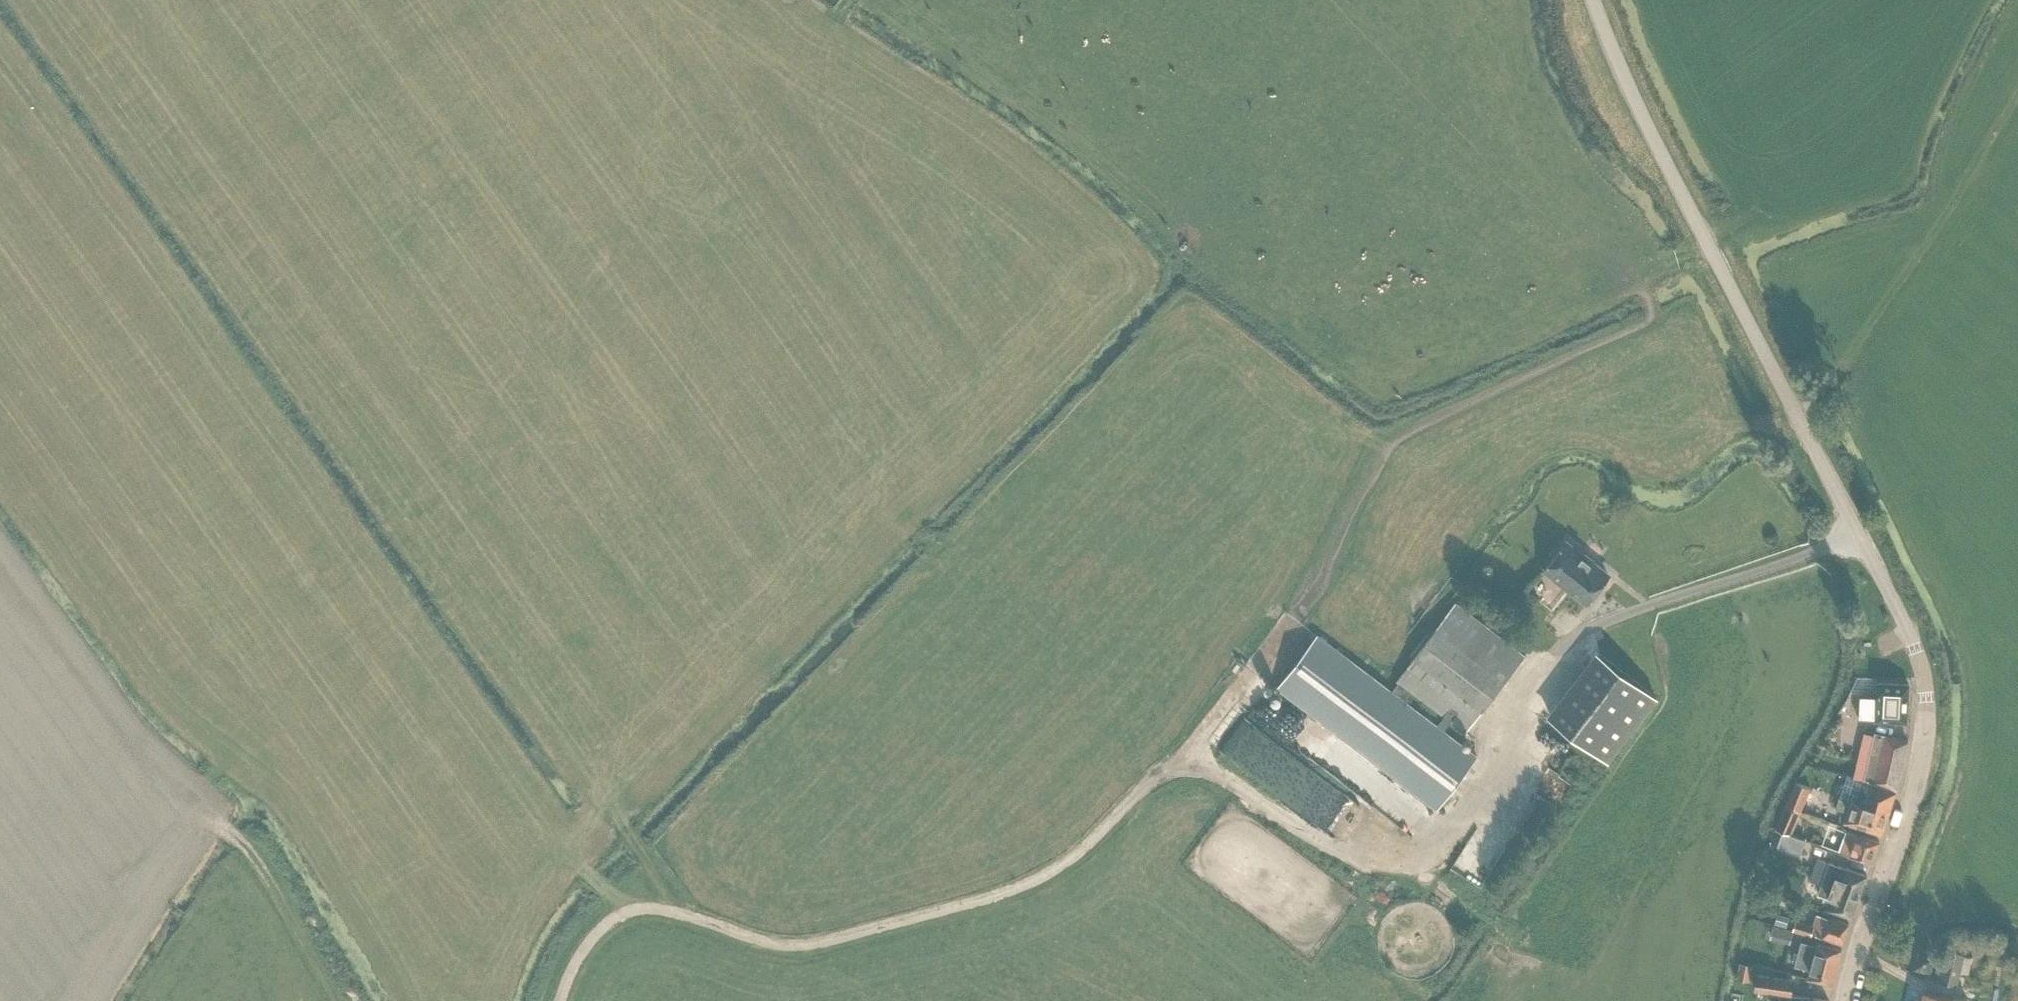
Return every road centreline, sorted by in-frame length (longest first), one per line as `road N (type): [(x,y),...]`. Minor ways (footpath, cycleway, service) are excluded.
road 1 (tertiary): [(1844,1000),(1914,794),(1927,725),(1924,676),(1623,77),(1594,0)]
road 2 (track): [(562,1000),(580,954),(628,912),(663,909),(787,946),(827,942),(1012,891),(1067,863),(1142,790),(1175,771),(1214,773),(1318,839),(1385,865),(1422,853),(1449,825)]
road 3 (track): [(202,813),(272,883),(344,1000)]

